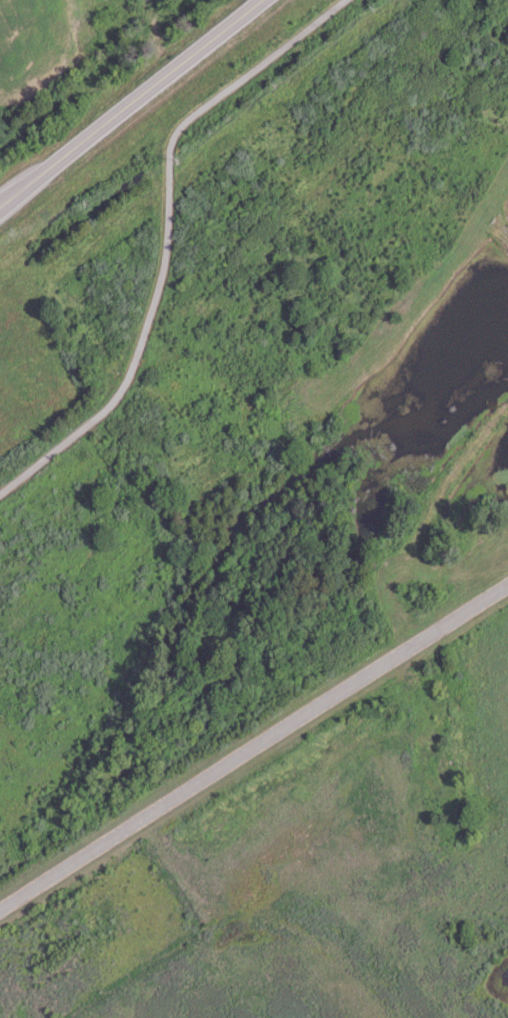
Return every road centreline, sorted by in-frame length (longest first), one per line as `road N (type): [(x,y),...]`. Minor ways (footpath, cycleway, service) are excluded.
road 1 (primary): [(0,204),(259,0)]

